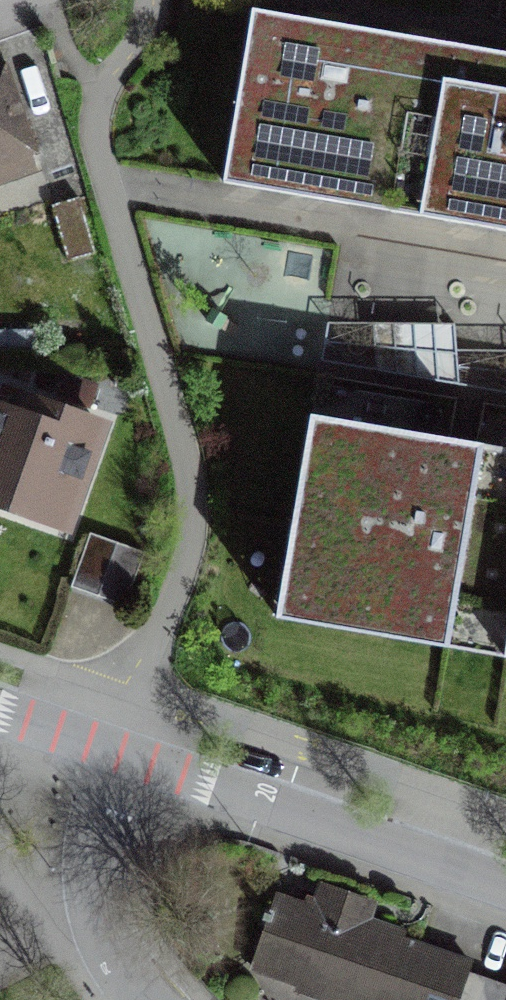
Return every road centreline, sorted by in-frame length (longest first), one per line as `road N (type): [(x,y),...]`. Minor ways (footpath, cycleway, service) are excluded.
road 1 (residential): [(103,762),(505,897)]
road 2 (residential): [(103,762),(99,903),(125,975),(143,999)]

